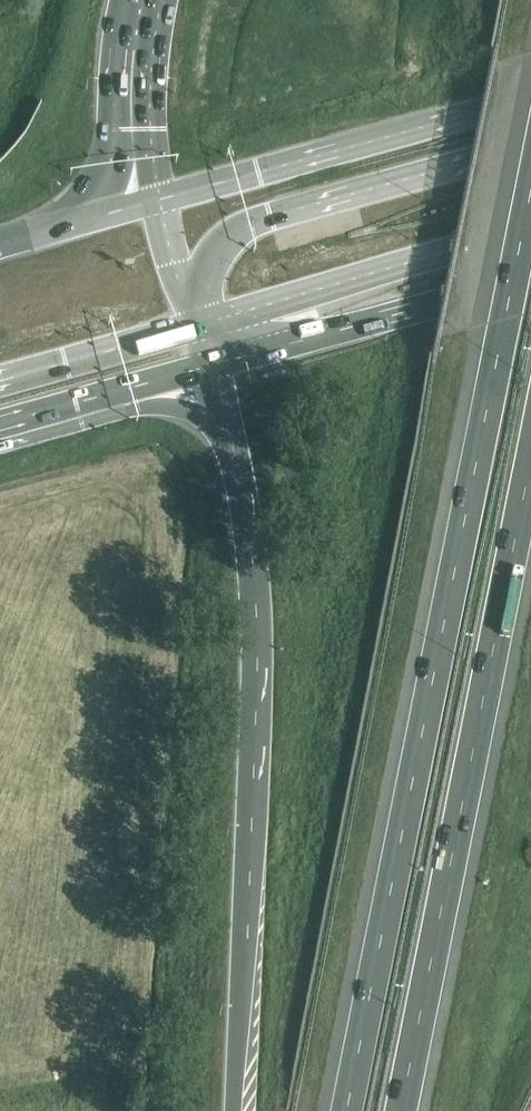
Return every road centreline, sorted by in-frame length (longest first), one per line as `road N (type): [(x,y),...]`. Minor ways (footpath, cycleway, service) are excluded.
road 1 (motorway): [(530,178),(344,1110)]
road 2 (motorway): [(209,366),(231,436),(250,549),(258,712),(236,1110)]
road 3 (motorway): [(398,1110),(530,453)]
road 4 (motorway): [(530,98),(157,201)]
road 5 (motorway): [(530,147),(271,216),(234,235),(209,263)]
road 6 (motorway): [(209,263),(277,287),(315,290),(530,228)]
road 7 (motorway): [(209,366),(530,275)]
road 8 (motorway): [(123,0),(37,156),(0,180)]
road 9 (motorway): [(0,424),(209,366)]
road 10 (motorway): [(158,0),(150,86),(157,201)]
road 11 (motorway): [(157,201),(0,243)]

